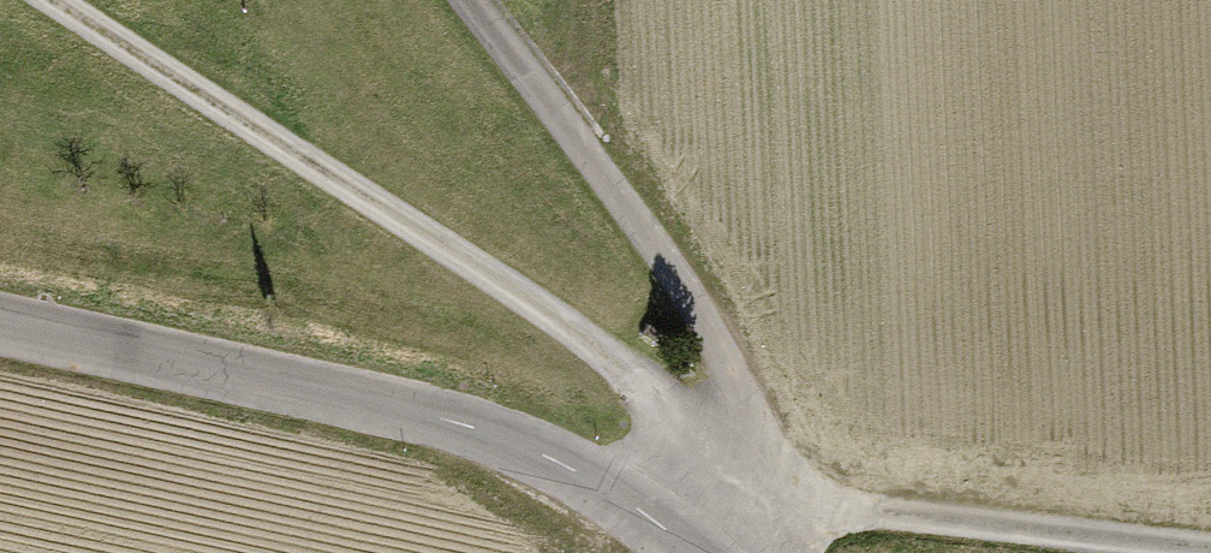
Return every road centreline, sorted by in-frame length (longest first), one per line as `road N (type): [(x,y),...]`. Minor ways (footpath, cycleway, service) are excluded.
road 1 (track): [(36,0),(741,443),(734,491),(709,547)]
road 2 (unclassified): [(714,552),(593,477),(424,409),(0,310)]
road 3 (track): [(1210,544),(734,491)]

